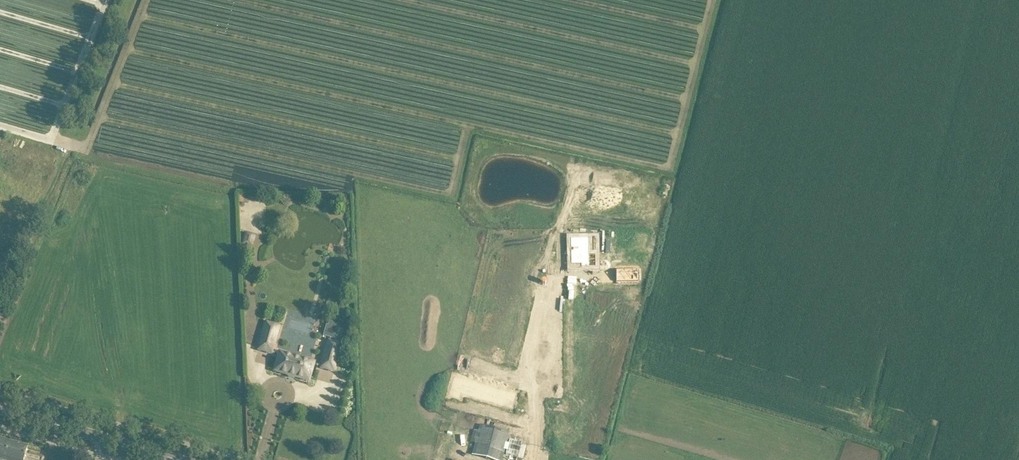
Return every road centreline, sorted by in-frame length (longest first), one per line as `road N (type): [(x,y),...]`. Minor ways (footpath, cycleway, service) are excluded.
road 1 (secondary): [(181,459),(0,408)]
road 2 (residential): [(550,285),(529,372),(534,459)]

